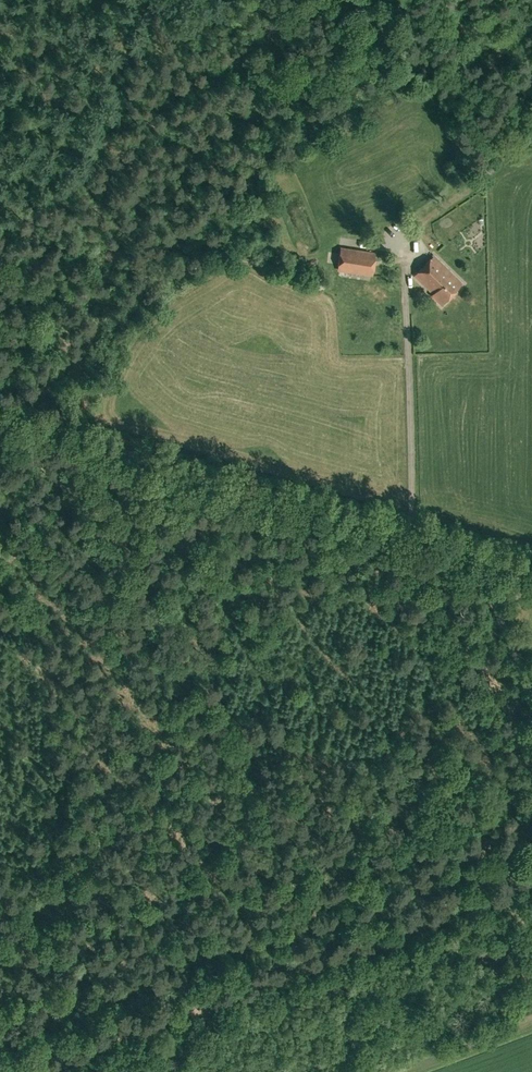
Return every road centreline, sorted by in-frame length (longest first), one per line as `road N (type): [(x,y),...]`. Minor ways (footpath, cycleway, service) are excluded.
road 1 (track): [(531,570),(0,418)]
road 2 (track): [(27,1071),(531,883)]
road 3 (unclassified): [(461,553),(486,587),(531,704)]

